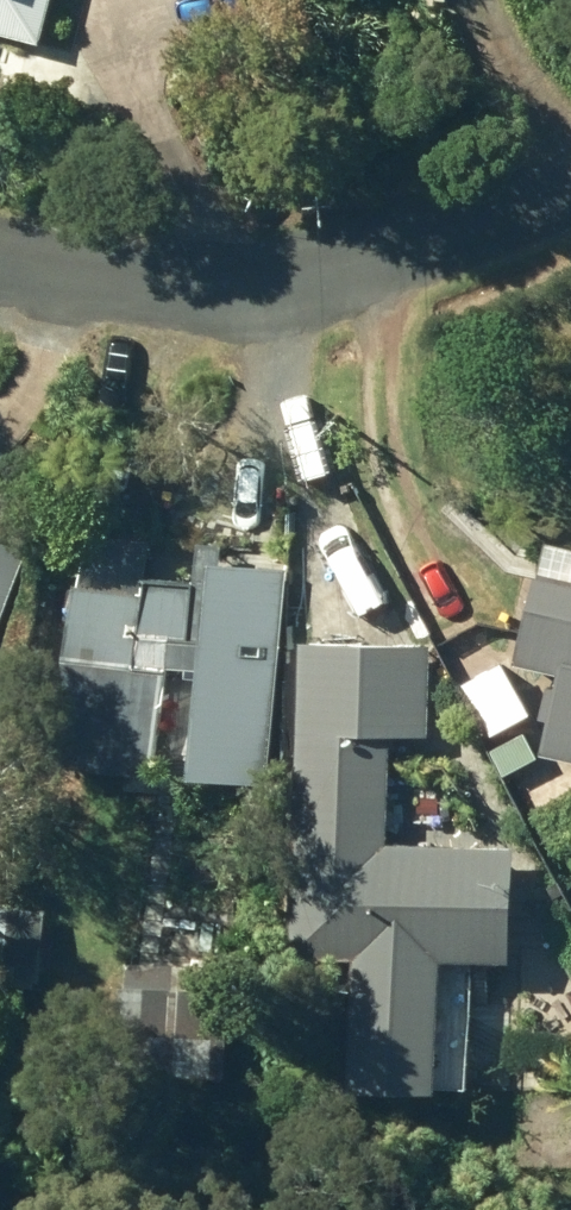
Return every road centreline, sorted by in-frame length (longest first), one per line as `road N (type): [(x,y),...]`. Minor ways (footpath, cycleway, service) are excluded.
road 1 (residential): [(570,186),(354,278),(205,290),(0,252)]

